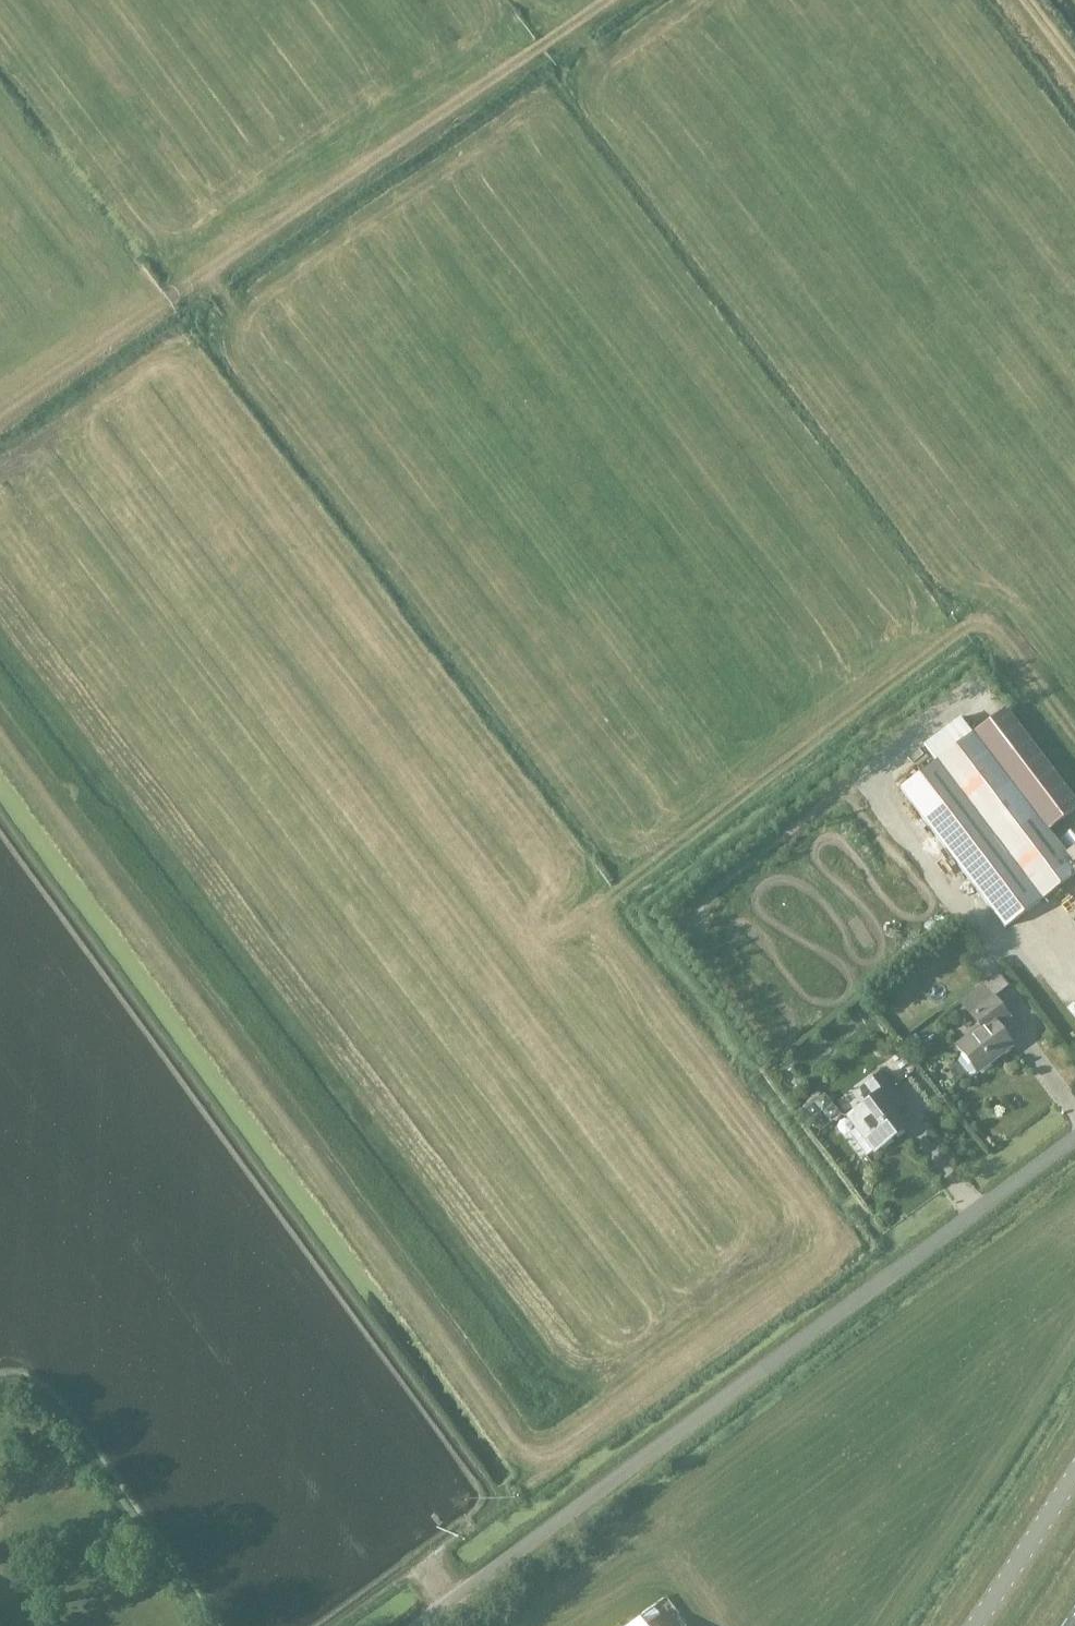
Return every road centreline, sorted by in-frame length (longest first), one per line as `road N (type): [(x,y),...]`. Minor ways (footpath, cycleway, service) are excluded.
road 1 (unclassified): [(417,1625),(1074,1136)]
road 2 (unclassified): [(1074,1468),(972,1625)]

